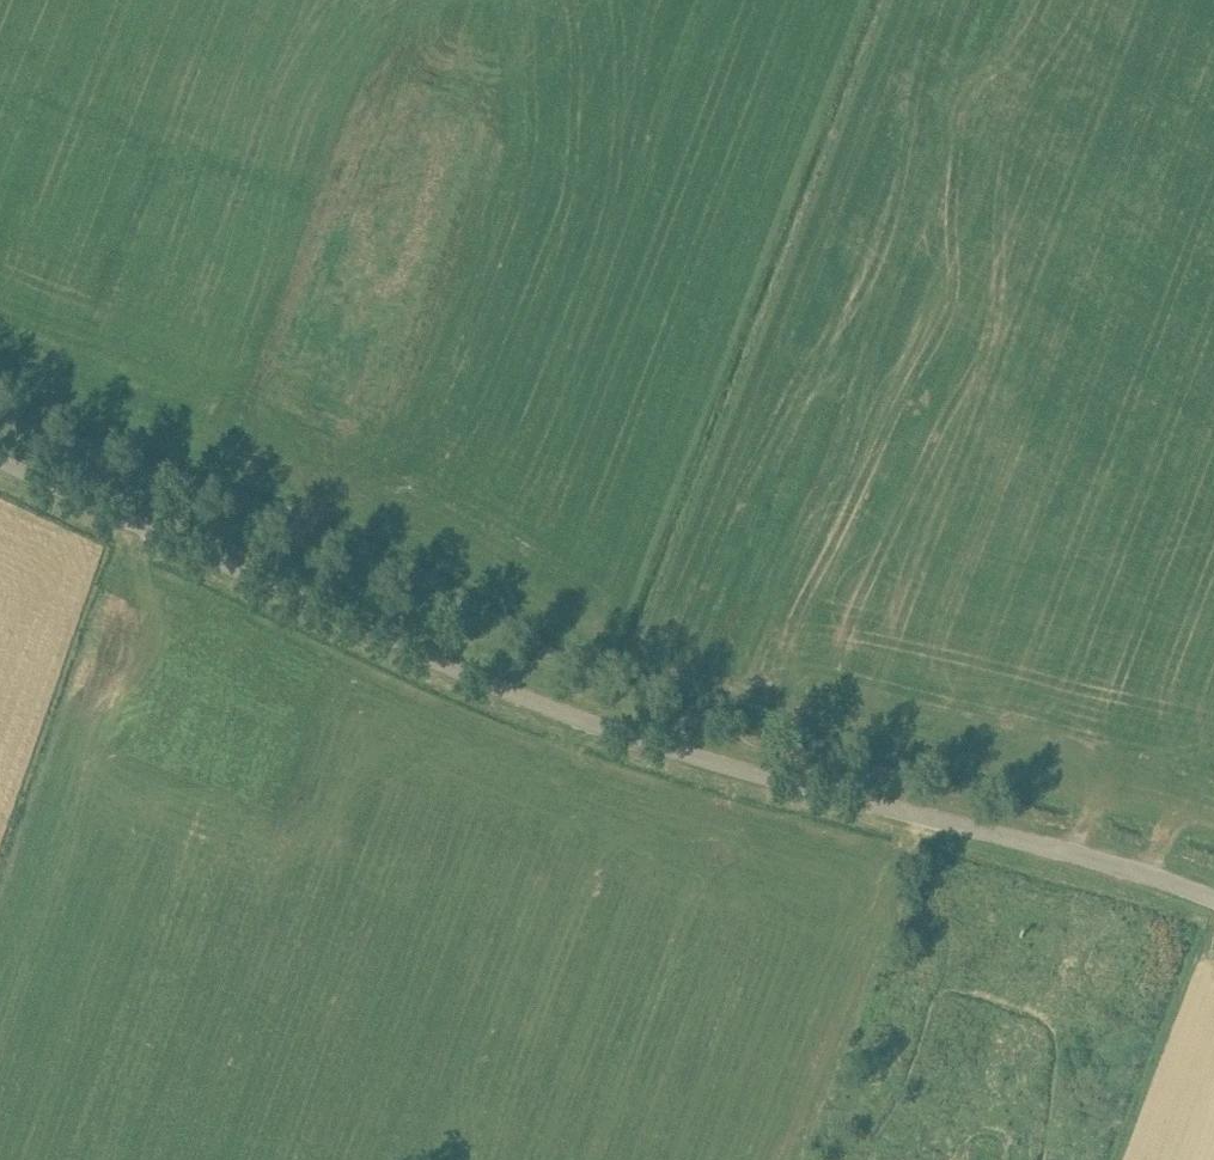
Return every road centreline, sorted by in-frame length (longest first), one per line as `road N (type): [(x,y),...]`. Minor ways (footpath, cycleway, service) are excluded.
road 1 (unclassified): [(1213,906),(1122,873),(728,767),(475,682),(0,467)]

